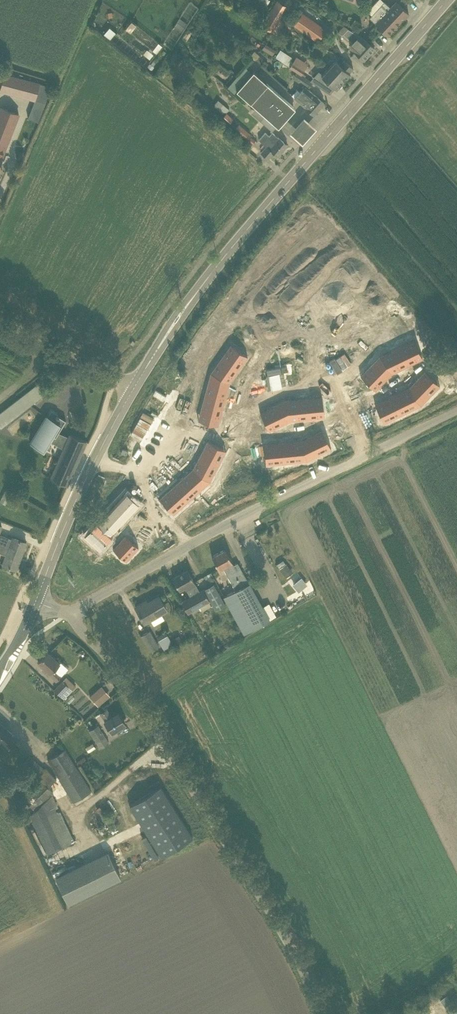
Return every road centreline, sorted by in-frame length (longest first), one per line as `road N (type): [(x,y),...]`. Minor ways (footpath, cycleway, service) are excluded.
road 1 (secondary): [(133,390),(228,251),(448,0)]
road 2 (unclassified): [(321,1013),(282,931),(114,665),(65,614)]
road 3 (unclassified): [(65,614),(235,519),(456,412)]
road 4 (secondary): [(35,601),(133,390)]
road 5 (unclassified): [(133,390),(0,319)]

